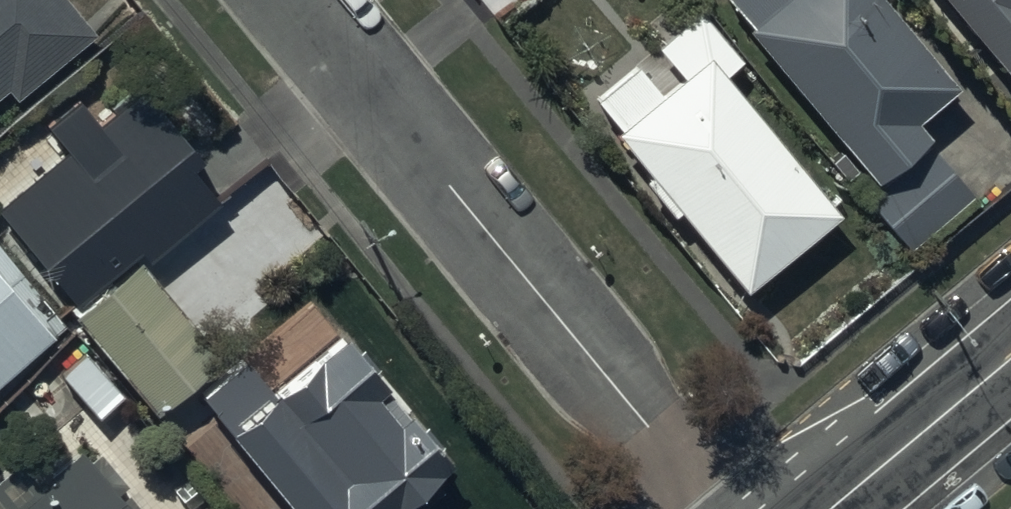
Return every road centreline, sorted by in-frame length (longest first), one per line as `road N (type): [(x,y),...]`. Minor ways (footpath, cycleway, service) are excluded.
road 1 (residential): [(293,0),(714,508)]
road 2 (tertiary): [(1010,357),(830,508)]

